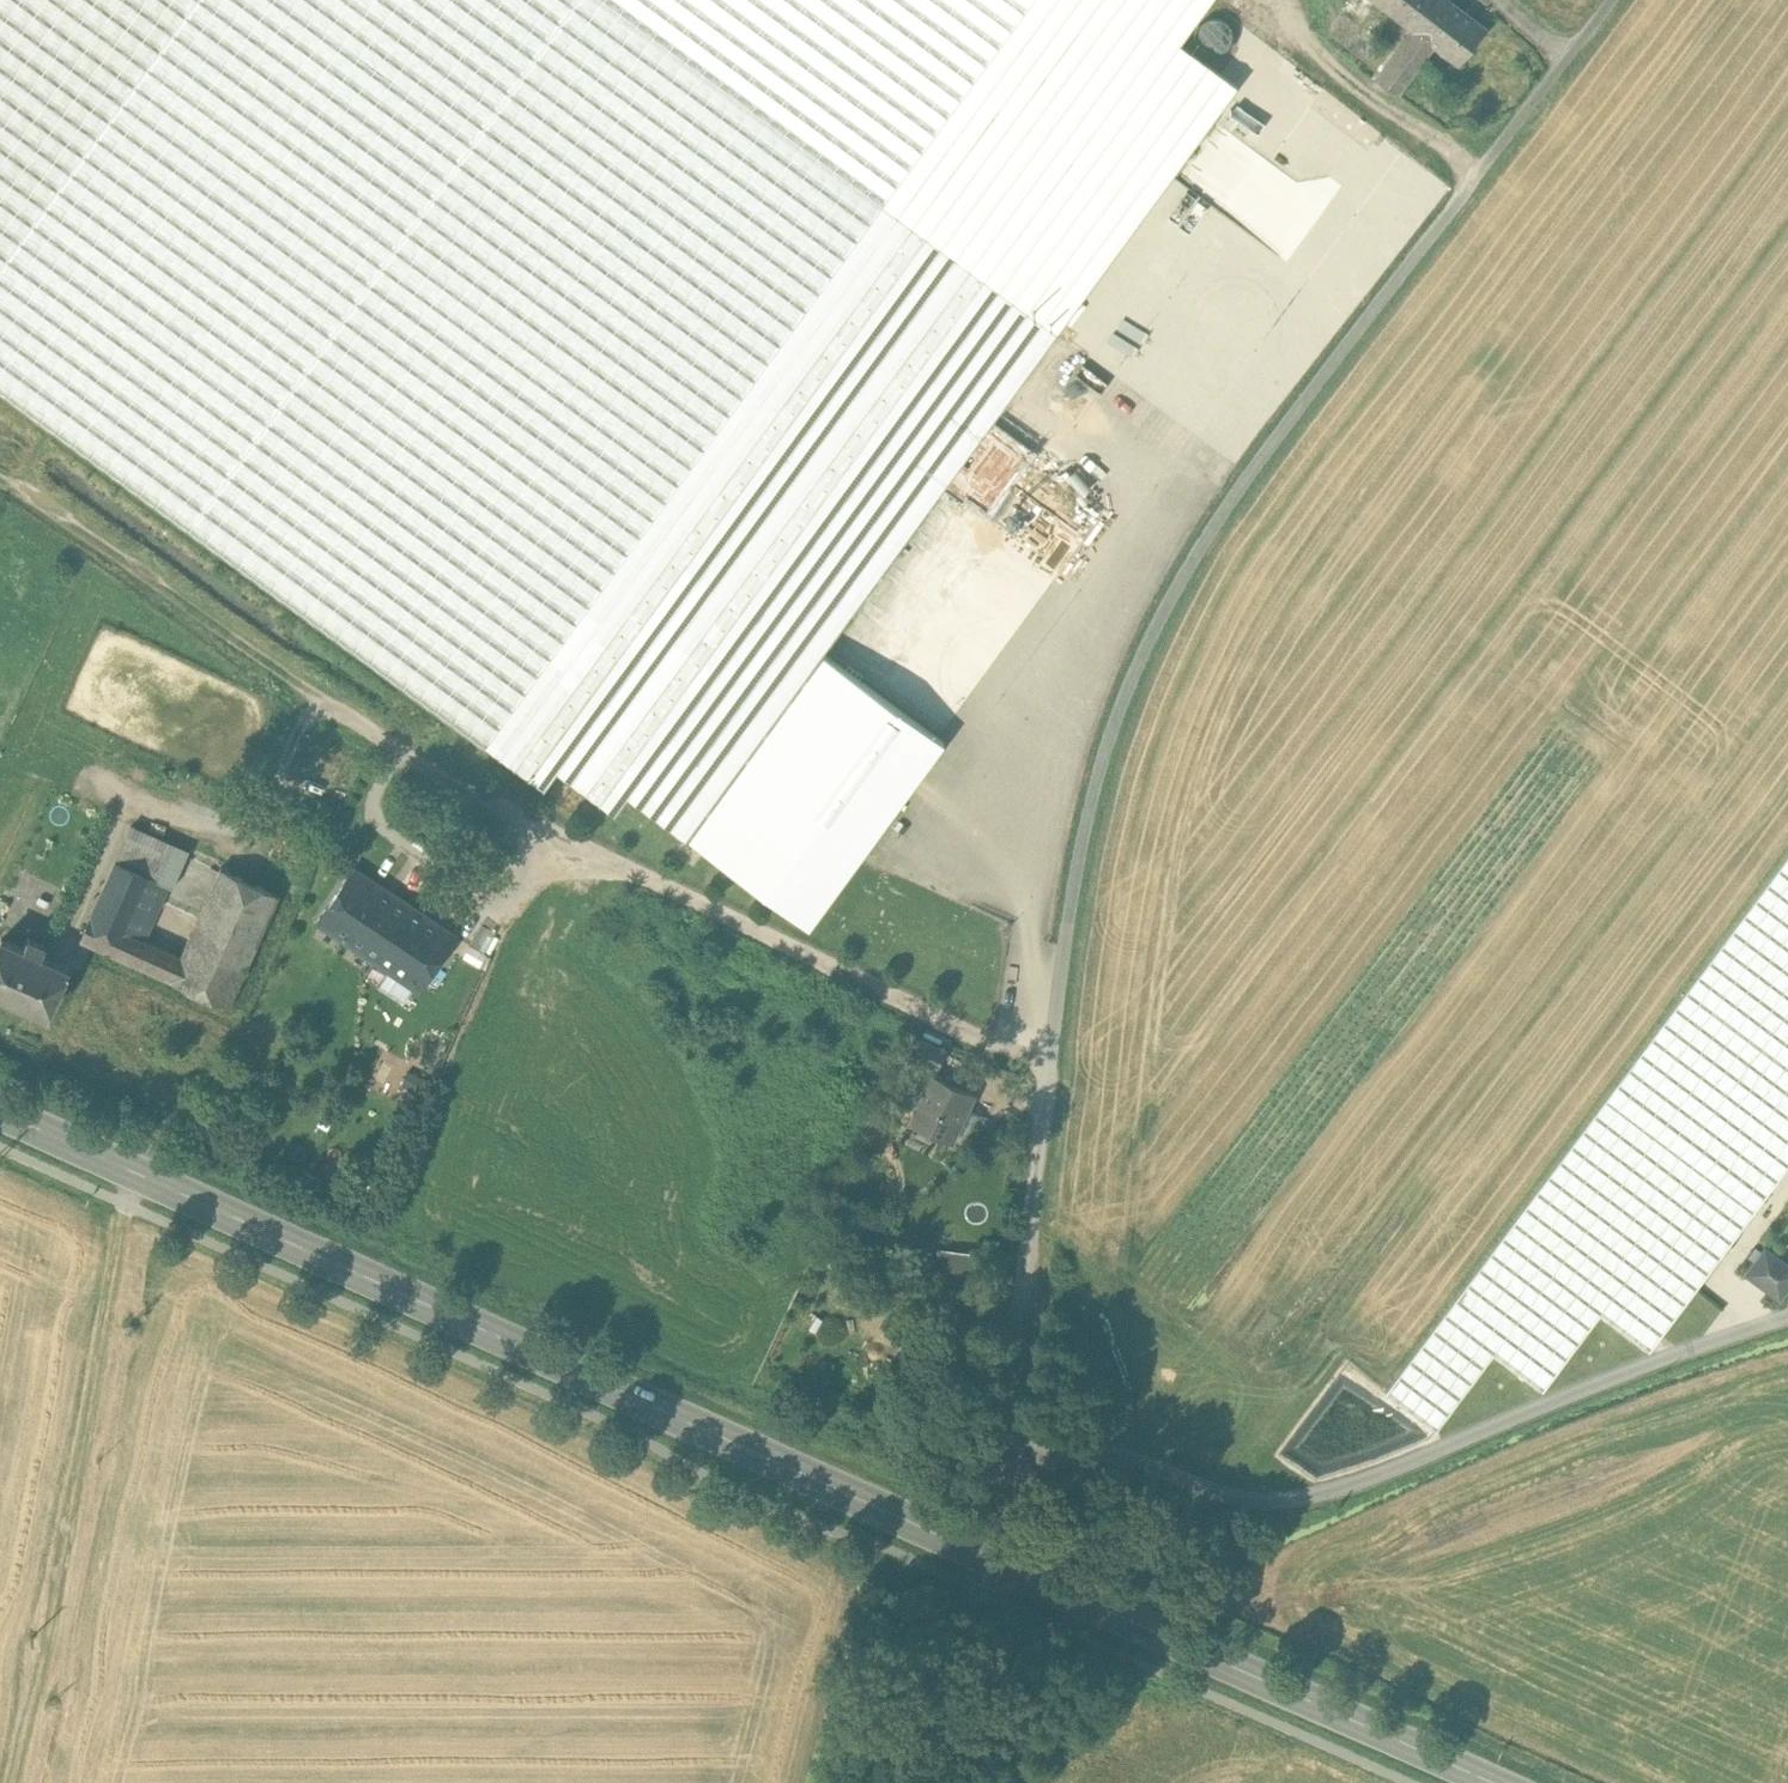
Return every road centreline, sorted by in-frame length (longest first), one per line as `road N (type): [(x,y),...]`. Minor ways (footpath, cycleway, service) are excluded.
road 1 (track): [(1617,0),(1269,458),(1181,593),(1128,703),(1094,829),(996,1557)]
road 2 (primary): [(0,1111),(996,1557)]
road 3 (track): [(1063,1067),(527,823),(333,710),(301,723),(260,810),(237,822),(166,813)]
road 4 (primary): [(996,1557),(1499,1782)]
road 5 (unclassified): [(996,1557),(941,1782)]

